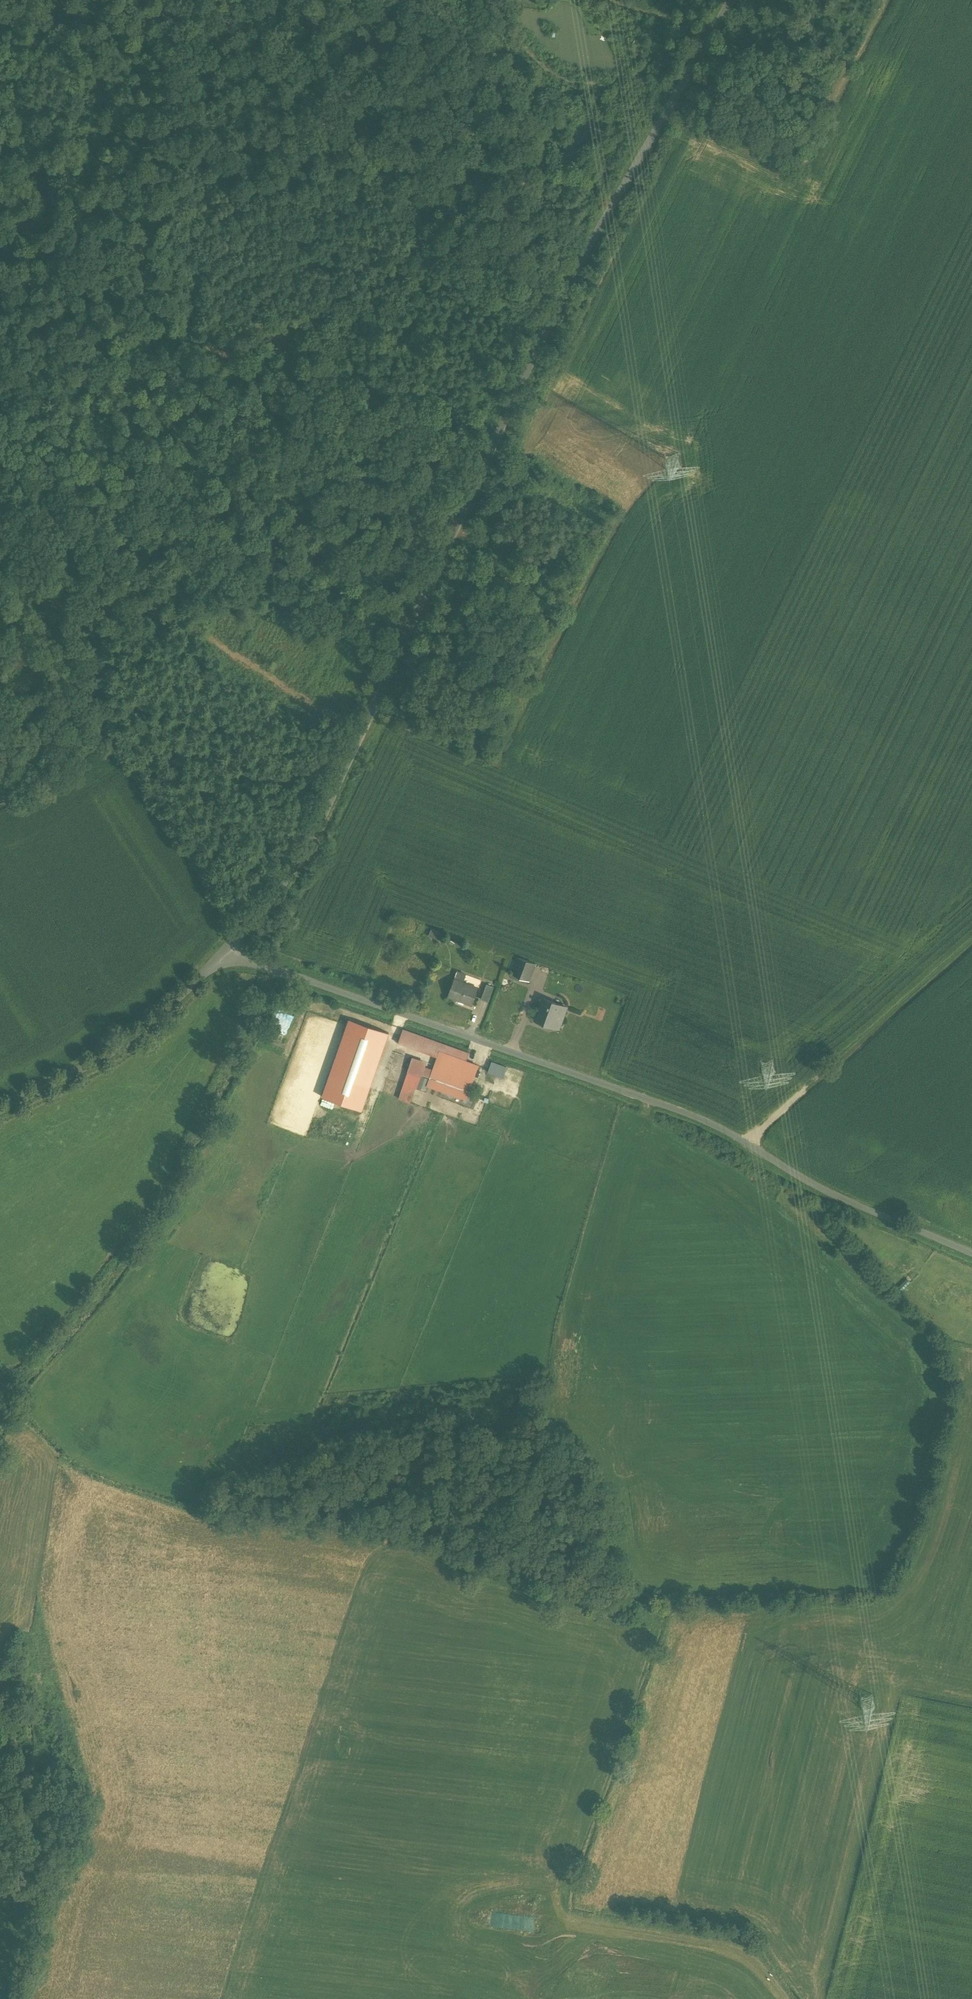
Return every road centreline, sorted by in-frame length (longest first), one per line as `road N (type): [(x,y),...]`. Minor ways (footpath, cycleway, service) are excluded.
road 1 (unclassified): [(731,0),(574,277),(313,837),(226,953)]
road 2 (unclassified): [(971,1251),(837,1195),(701,1116),(226,953)]
road 3 (track): [(365,731),(163,613),(0,600)]
road 4 (unclassified): [(226,953),(114,1050),(0,1110)]
road 5 (track): [(789,1998),(759,1958),(735,1944),(565,1916)]

